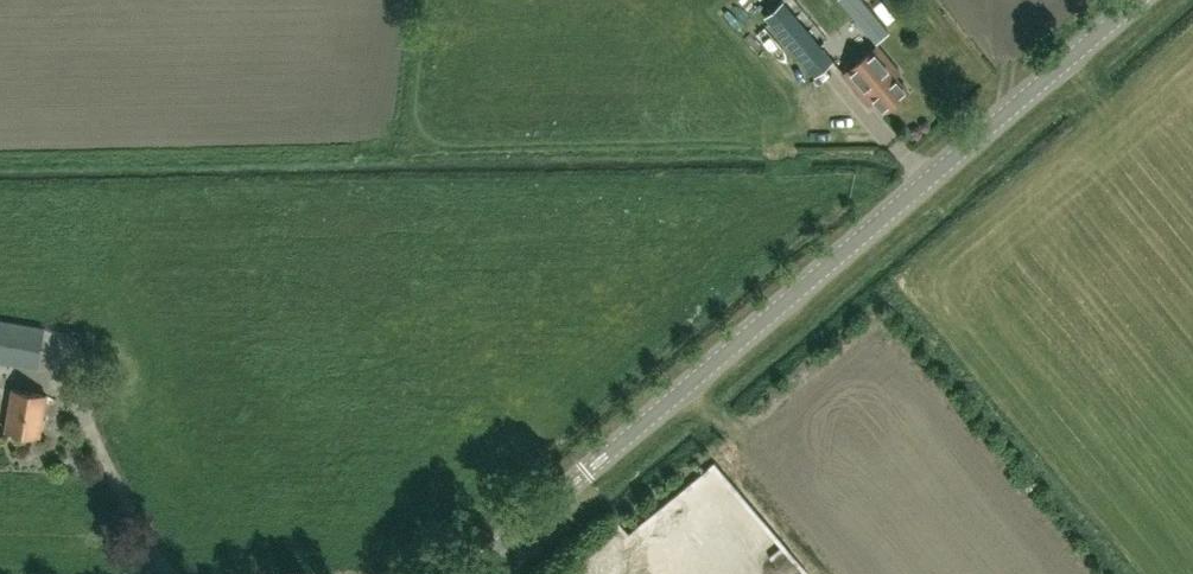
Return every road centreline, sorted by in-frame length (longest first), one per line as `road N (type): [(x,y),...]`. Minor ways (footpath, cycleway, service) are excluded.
road 1 (tertiary): [(467,573),(1145,0)]

